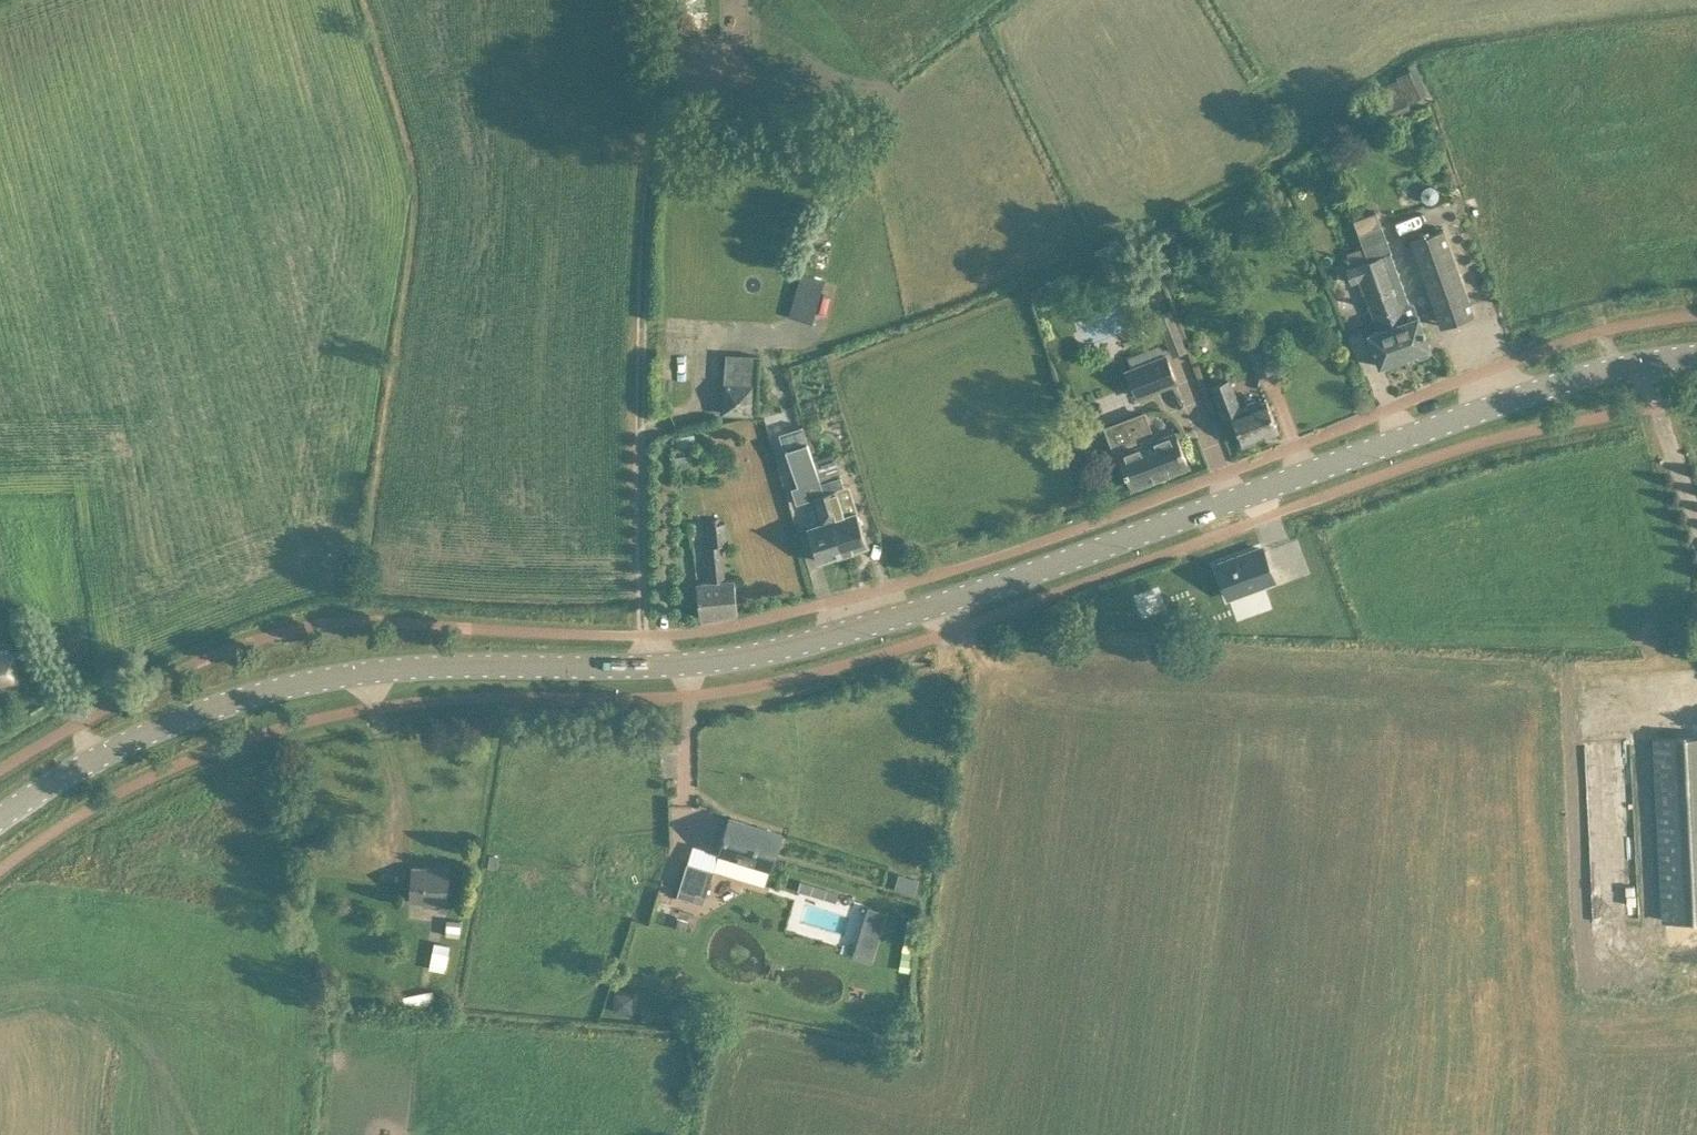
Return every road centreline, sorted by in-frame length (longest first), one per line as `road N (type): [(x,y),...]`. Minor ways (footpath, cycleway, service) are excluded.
road 1 (tertiary): [(0,817),(133,738),(298,684),(444,667),(645,667),(748,655),(890,620),(1547,387),(1696,357)]
road 2 (track): [(645,667),(647,191),(661,67),(657,0)]

